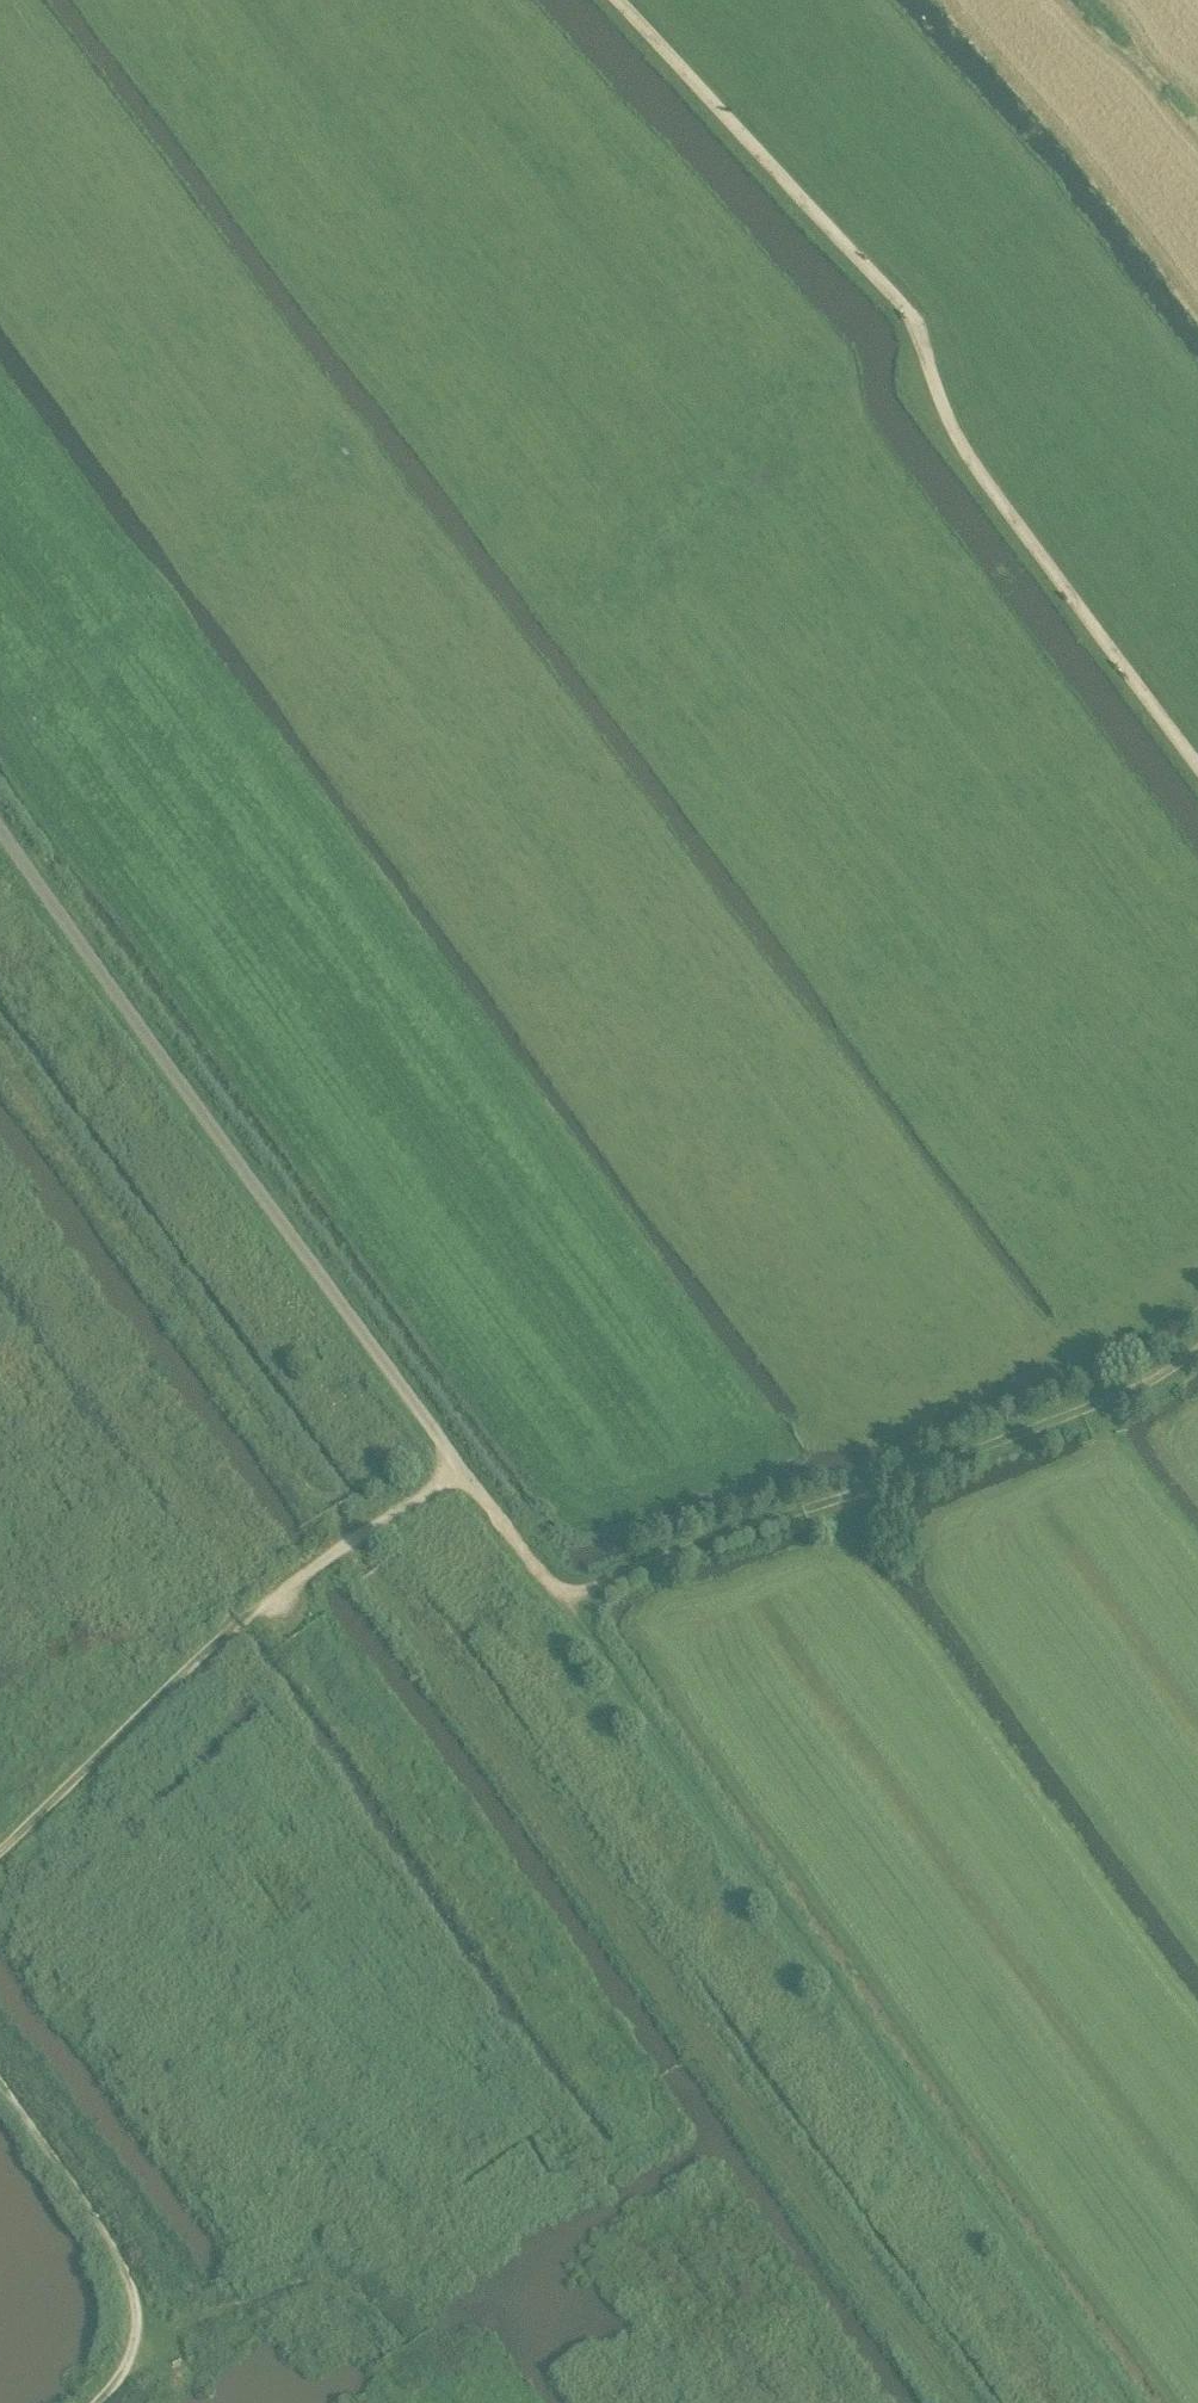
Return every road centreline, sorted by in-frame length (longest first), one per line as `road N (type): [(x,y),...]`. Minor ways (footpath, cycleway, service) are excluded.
road 1 (track): [(352,1542),(963,2402)]
road 2 (track): [(1125,2402),(567,1602)]
road 3 (track): [(1197,763),(965,450),(918,329),(896,299),(616,0)]
road 4 (unclassified): [(462,1474),(0,827)]
road 5 (track): [(567,1602),(663,1557),(1124,1393),(1197,1351)]
road 6 (track): [(314,1576),(113,1745),(0,1857)]
road 7 (track): [(87,2402),(136,2351),(137,2273),(0,2075)]
road 8 (track): [(567,1602),(462,1474)]

